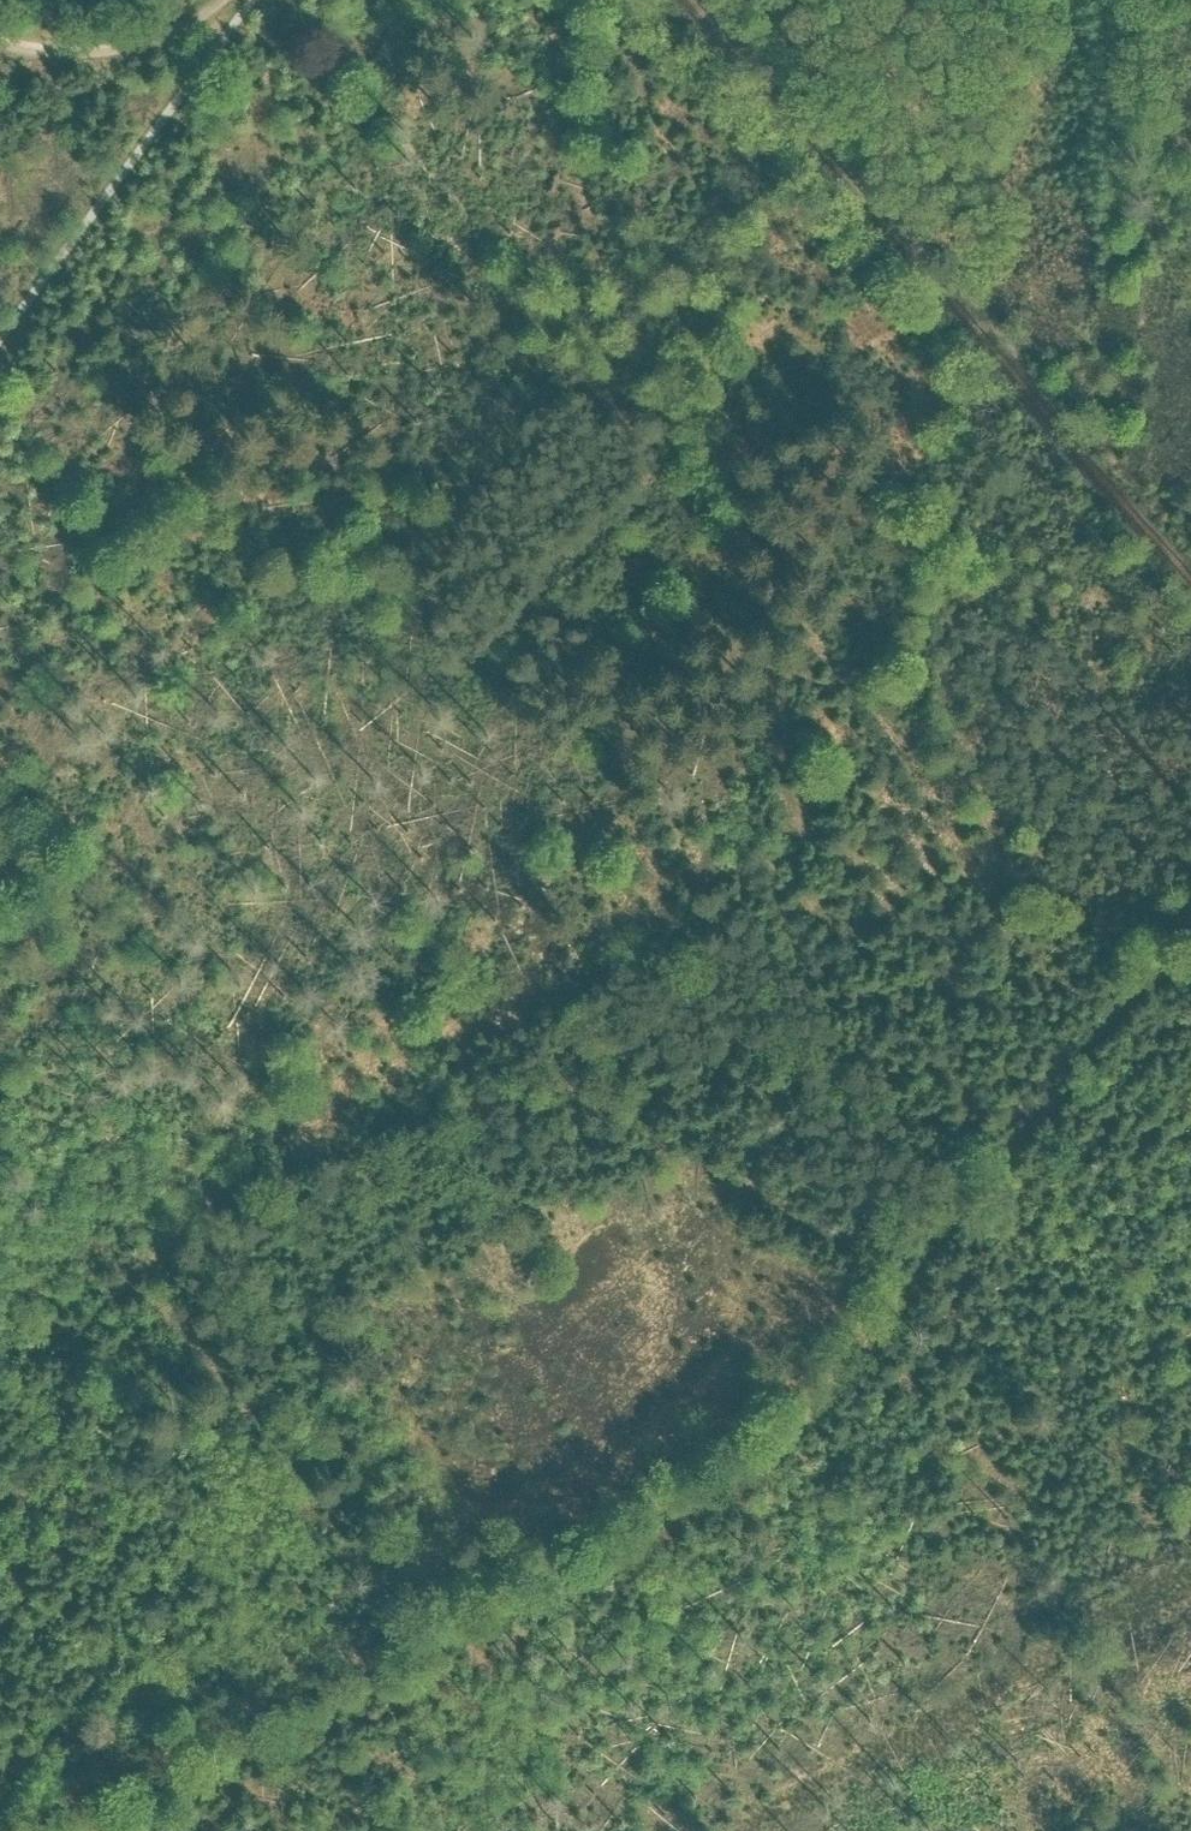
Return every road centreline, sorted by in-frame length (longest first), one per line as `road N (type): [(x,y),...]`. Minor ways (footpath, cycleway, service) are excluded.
road 1 (track): [(1190,579),(686,0)]
road 2 (track): [(217,0),(116,46),(55,50),(0,37)]

